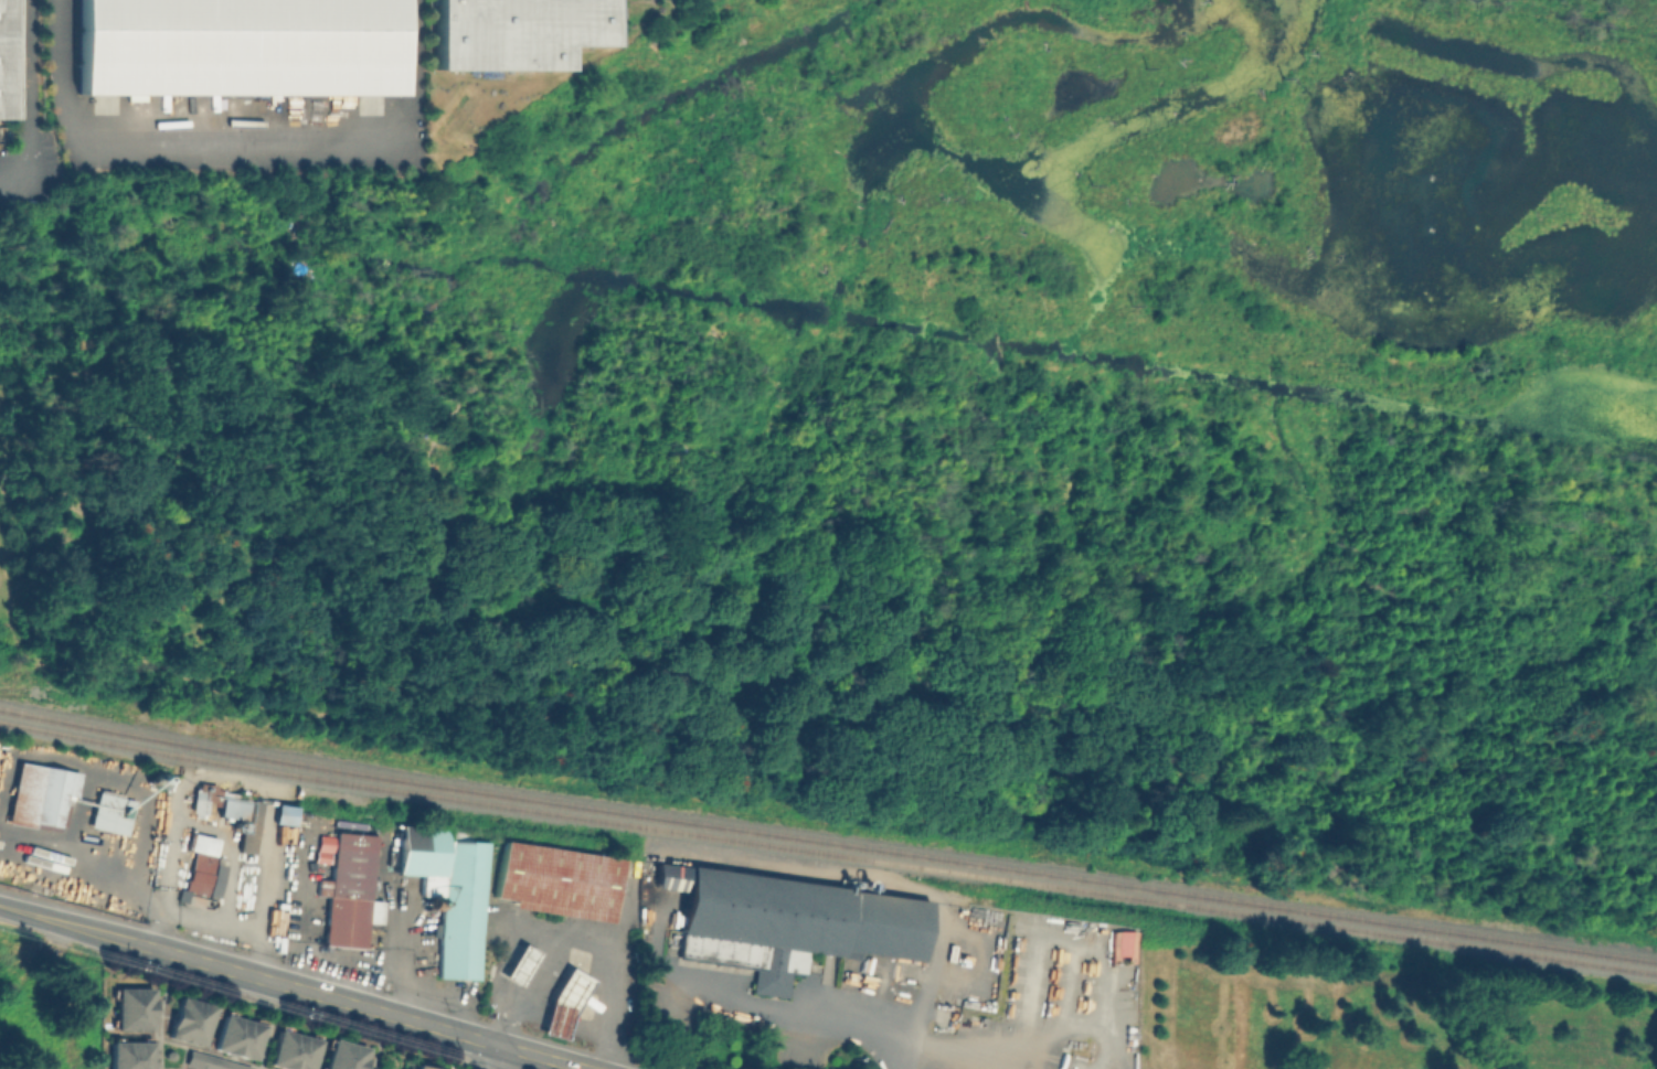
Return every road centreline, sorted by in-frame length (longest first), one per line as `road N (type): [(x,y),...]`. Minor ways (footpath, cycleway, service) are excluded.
road 1 (secondary): [(141,945),(584,1068)]

